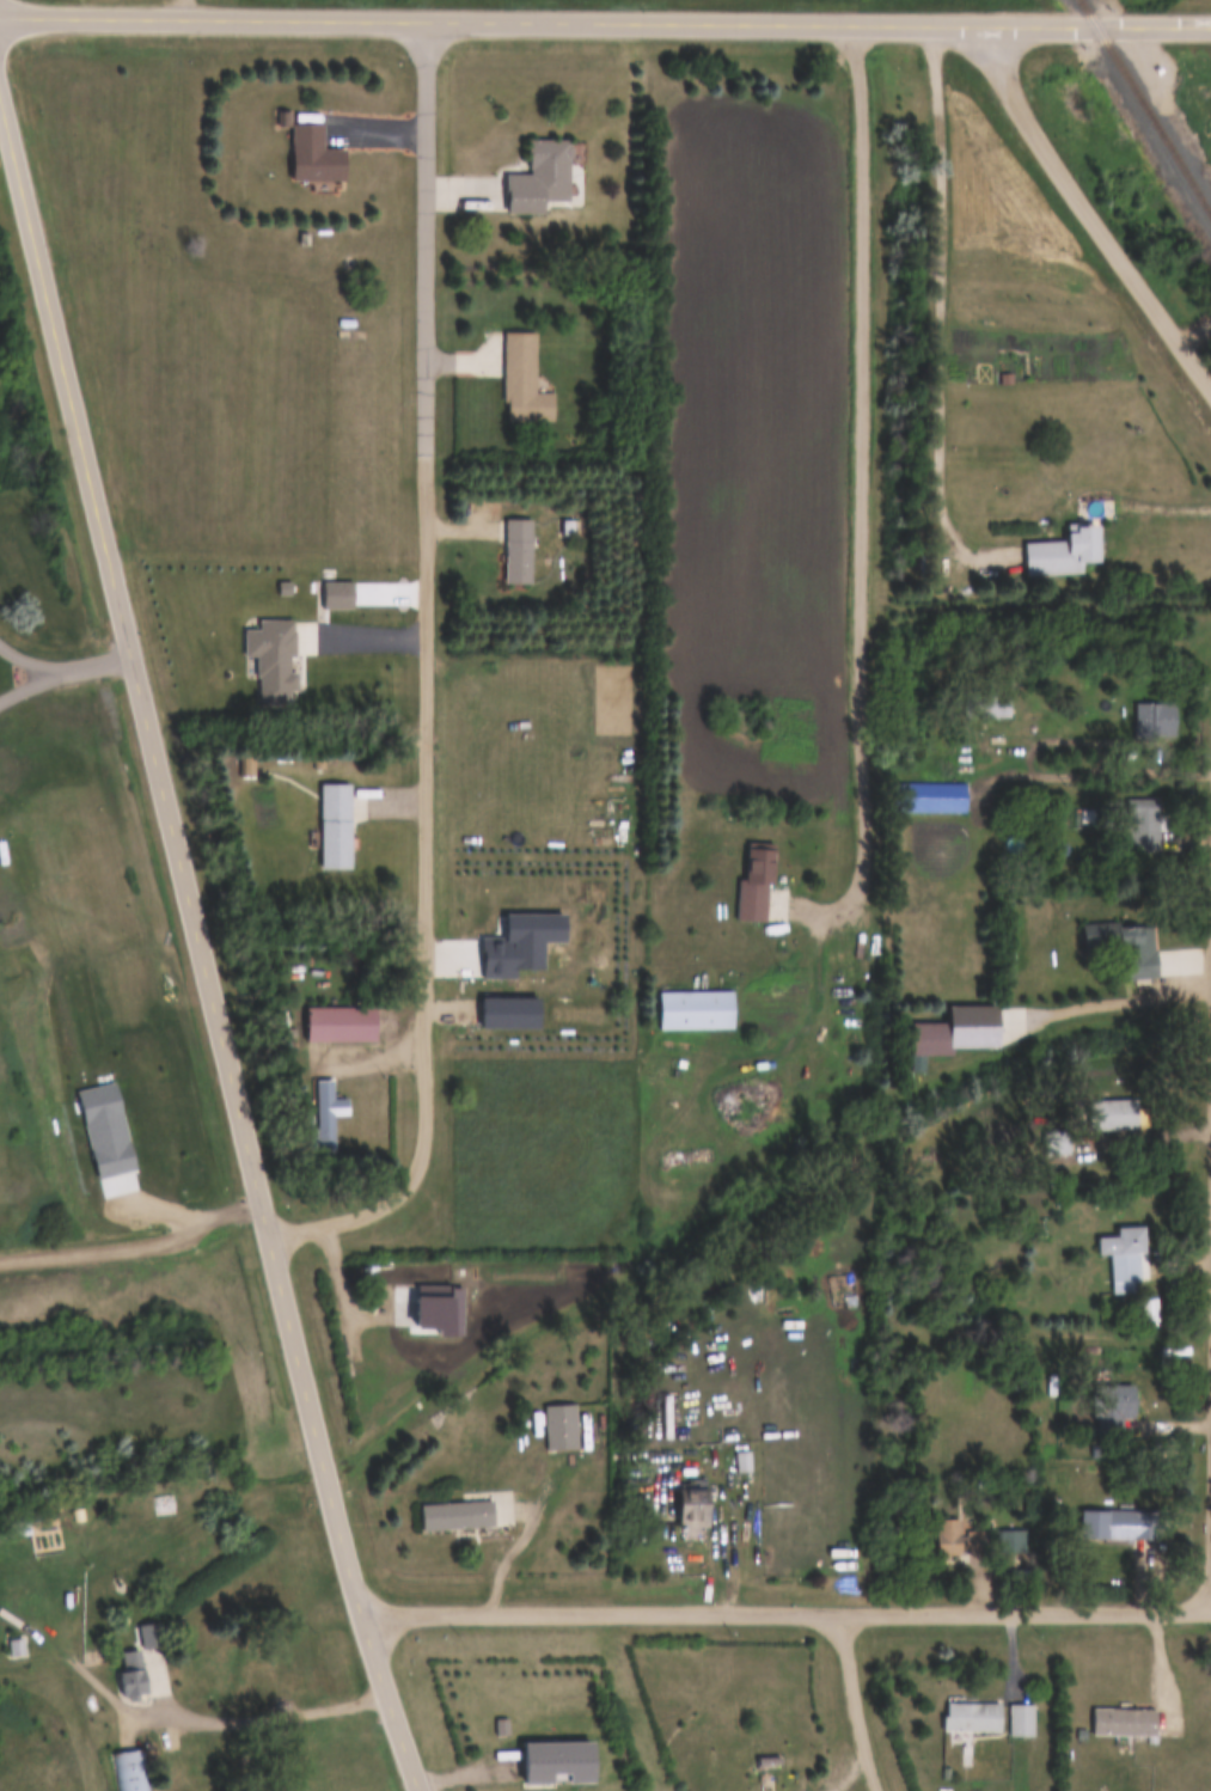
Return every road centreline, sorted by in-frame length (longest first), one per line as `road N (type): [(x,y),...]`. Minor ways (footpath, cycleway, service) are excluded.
road 1 (tertiary): [(0,90),(347,1557),(420,1790)]
road 2 (tertiary): [(1210,25),(0,16)]
road 3 (residential): [(427,442),(426,1144),(396,1199),(270,1237)]
road 4 (residential): [(1210,1609),(363,1612)]
road 5 (residential): [(1210,387),(1033,128),(986,25)]
road 6 (residential): [(427,19),(427,442)]

